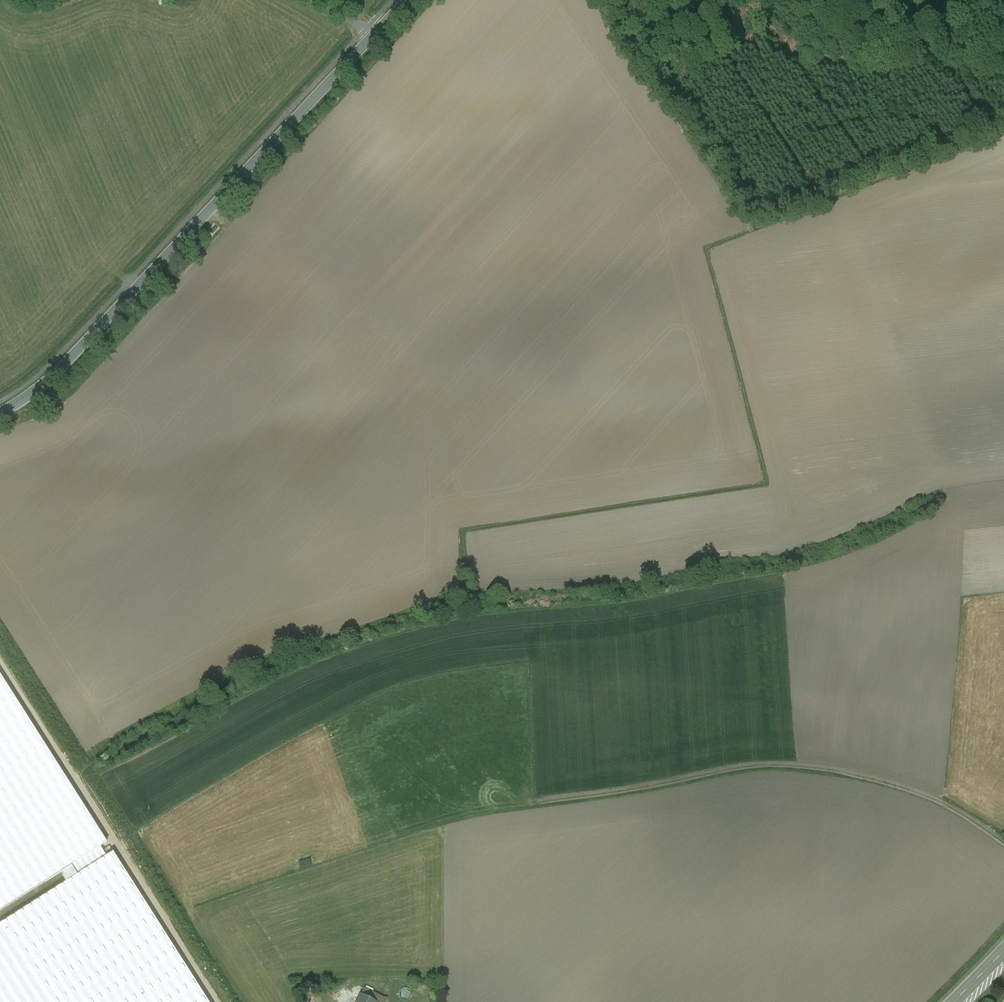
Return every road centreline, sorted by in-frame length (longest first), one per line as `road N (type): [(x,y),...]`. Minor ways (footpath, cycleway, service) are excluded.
road 1 (unclassified): [(0,414),(92,337),(408,0)]
road 2 (track): [(598,0),(754,238)]
road 3 (unclassified): [(87,1001),(58,947),(0,747)]

